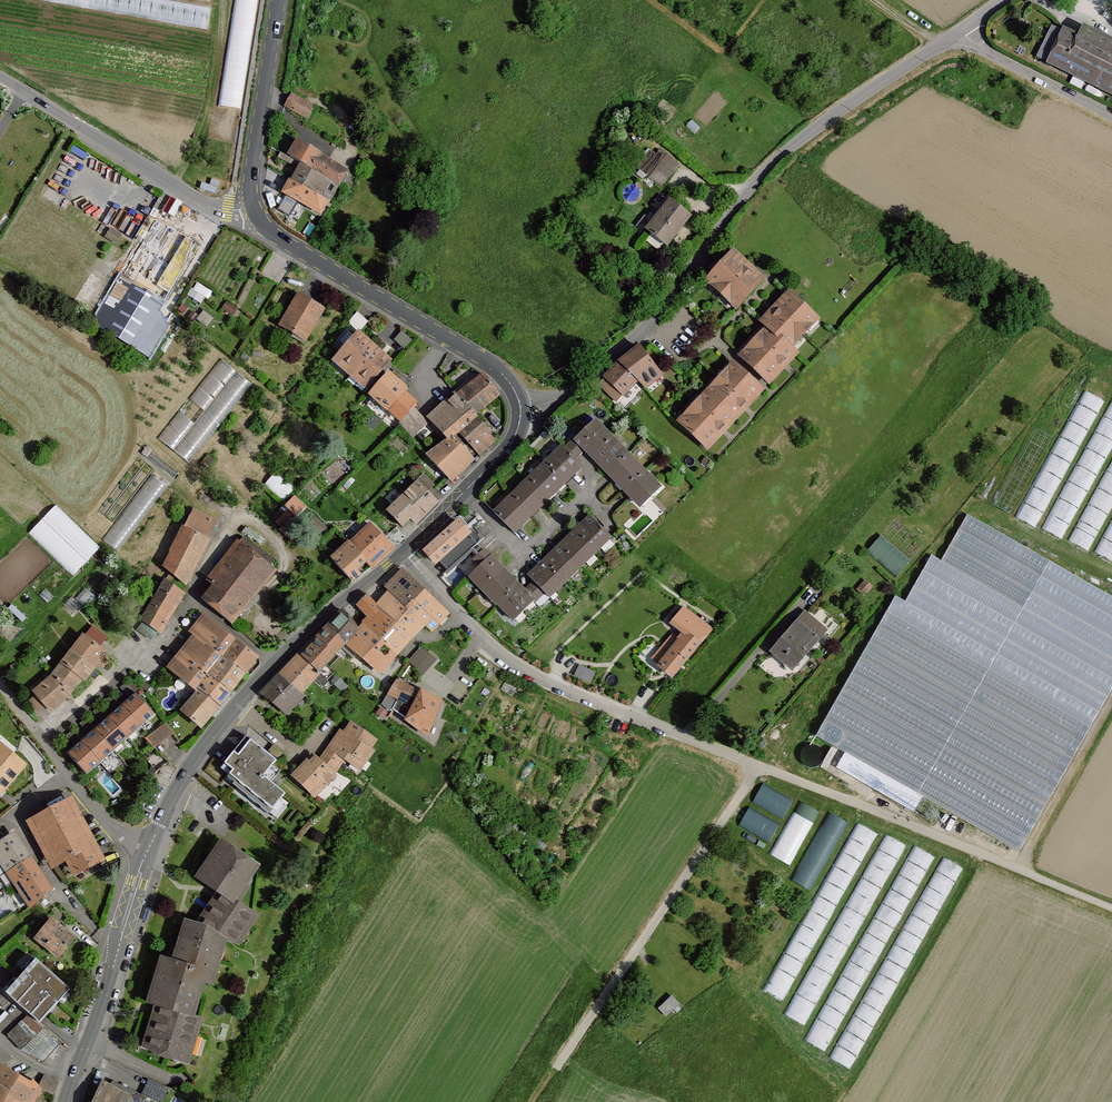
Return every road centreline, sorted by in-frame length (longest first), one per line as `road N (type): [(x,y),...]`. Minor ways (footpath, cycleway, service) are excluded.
road 1 (track): [(534,1101),(759,766),(1111,908)]
road 2 (unclassified): [(521,413),(566,396),(647,328),(792,148),(960,32)]
road 3 (track): [(771,771),(855,644),(970,507),(988,508),(1111,570)]
road 4 (residential): [(404,553),(519,665),(759,766)]
road 5 (tertiary): [(151,851),(181,778),(237,702),(339,602),(404,553)]
road 6 (tertiary): [(521,413),(517,395),(495,368),(281,240),(255,210)]
road 7 (unclassified): [(0,76),(209,206),(255,210)]
road 8 (tertiary): [(65,1101),(151,851)]
road 9 (unclassified): [(0,683),(86,800),(151,851)]
road 10 (tertiary): [(255,210),(252,168),(278,0)]
road 11 (track): [(225,0),(208,117),(175,184)]
road 12 (track): [(1018,870),(1111,702)]
road 13 (tertiary): [(404,553),(507,448),(521,413)]
road 14 (unclassified): [(1111,113),(960,32)]

